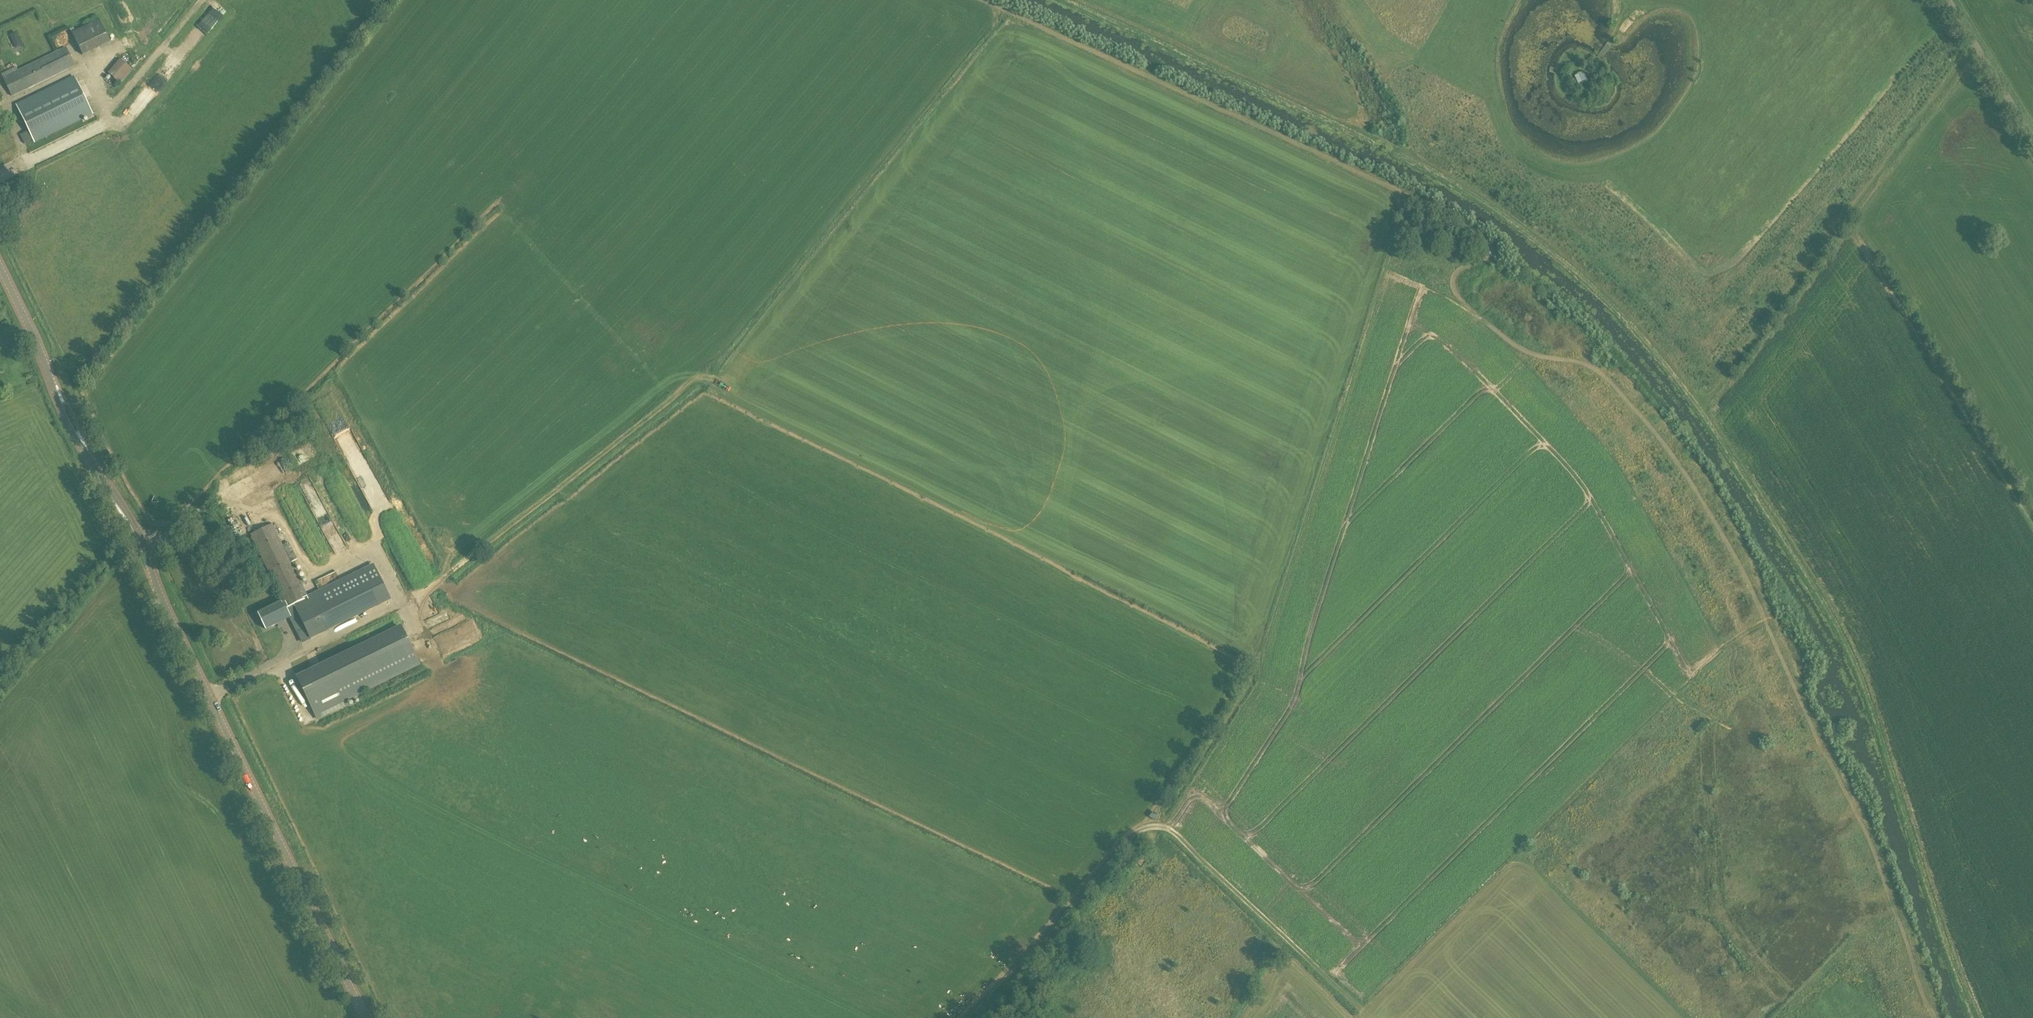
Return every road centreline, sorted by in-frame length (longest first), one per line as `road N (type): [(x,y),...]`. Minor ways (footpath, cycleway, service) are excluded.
road 1 (secondary): [(366,1017),(134,527),(73,432),(0,269)]
road 2 (unclassified): [(2032,143),(1945,0)]

